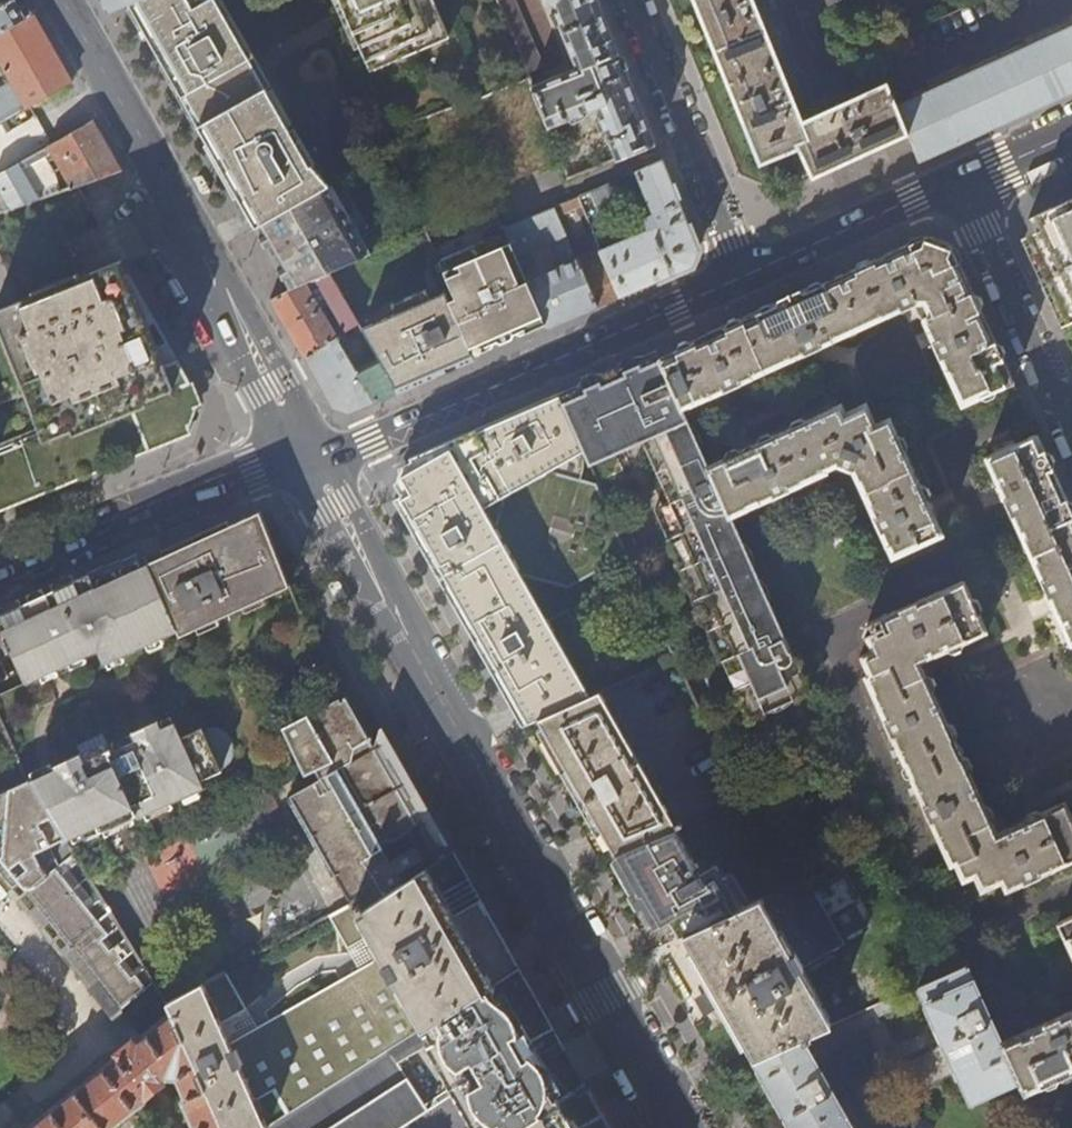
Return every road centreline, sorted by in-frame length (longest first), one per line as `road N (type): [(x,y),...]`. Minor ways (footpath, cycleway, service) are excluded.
road 1 (residential): [(310,454),(684,1127)]
road 2 (residential): [(60,0),(310,454)]
road 3 (tertiary): [(310,454),(372,442),(745,279)]
road 4 (tertiary): [(0,572),(252,468),(310,454)]
road 5 (residential): [(745,279),(631,0)]
road 6 (residential): [(1071,435),(956,185)]
road 7 (tertiary): [(745,279),(956,185)]
road 8 (tertiary): [(956,185),(1071,133)]

